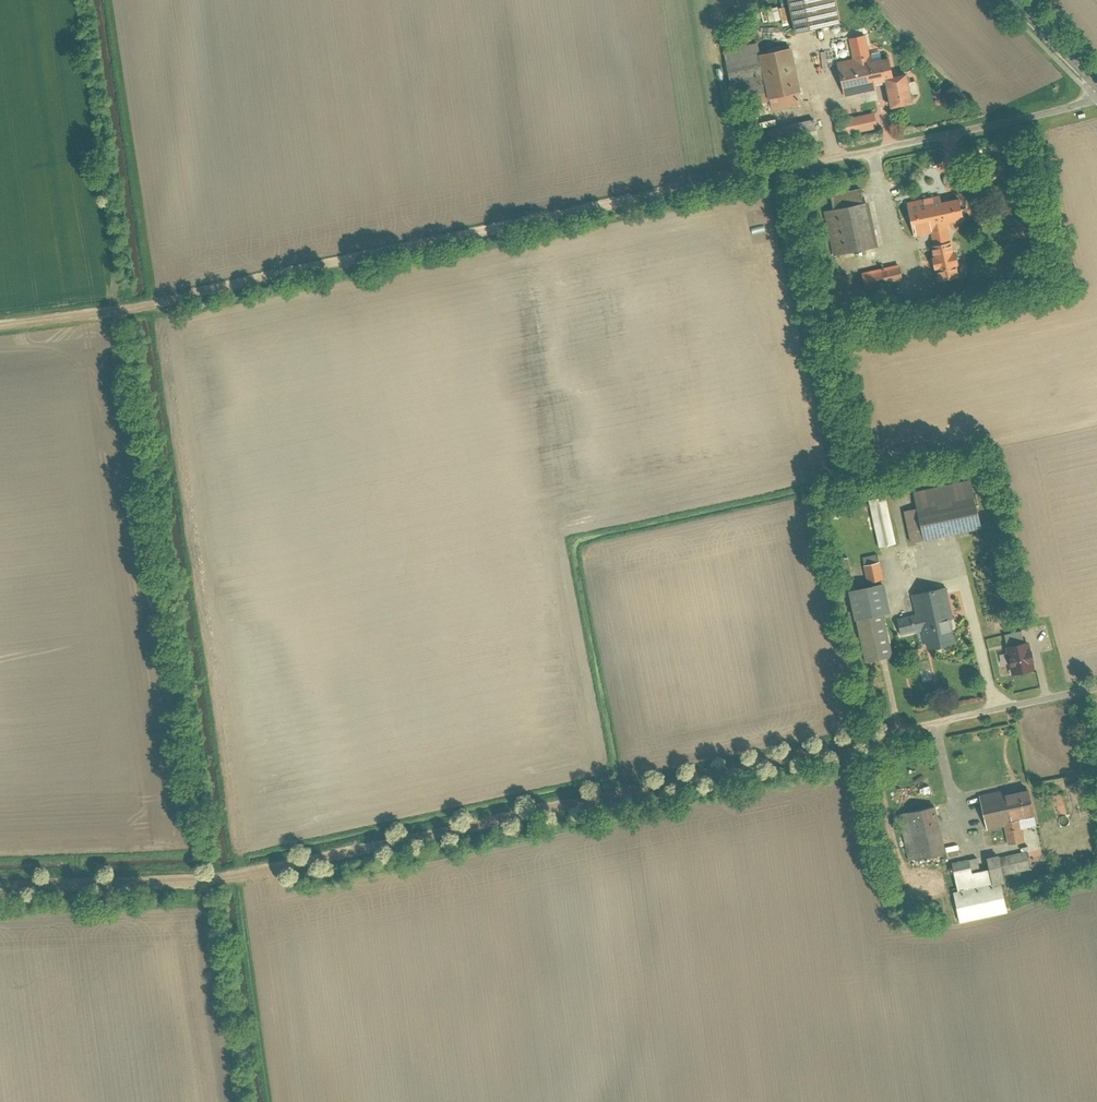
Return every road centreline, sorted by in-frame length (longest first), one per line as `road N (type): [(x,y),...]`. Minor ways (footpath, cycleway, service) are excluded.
road 1 (track): [(0,886),(241,876),(883,733)]
road 2 (track): [(0,324),(153,303),(833,159)]
road 3 (residential): [(833,159),(1096,98)]
road 4 (residential): [(883,733),(1096,685)]

